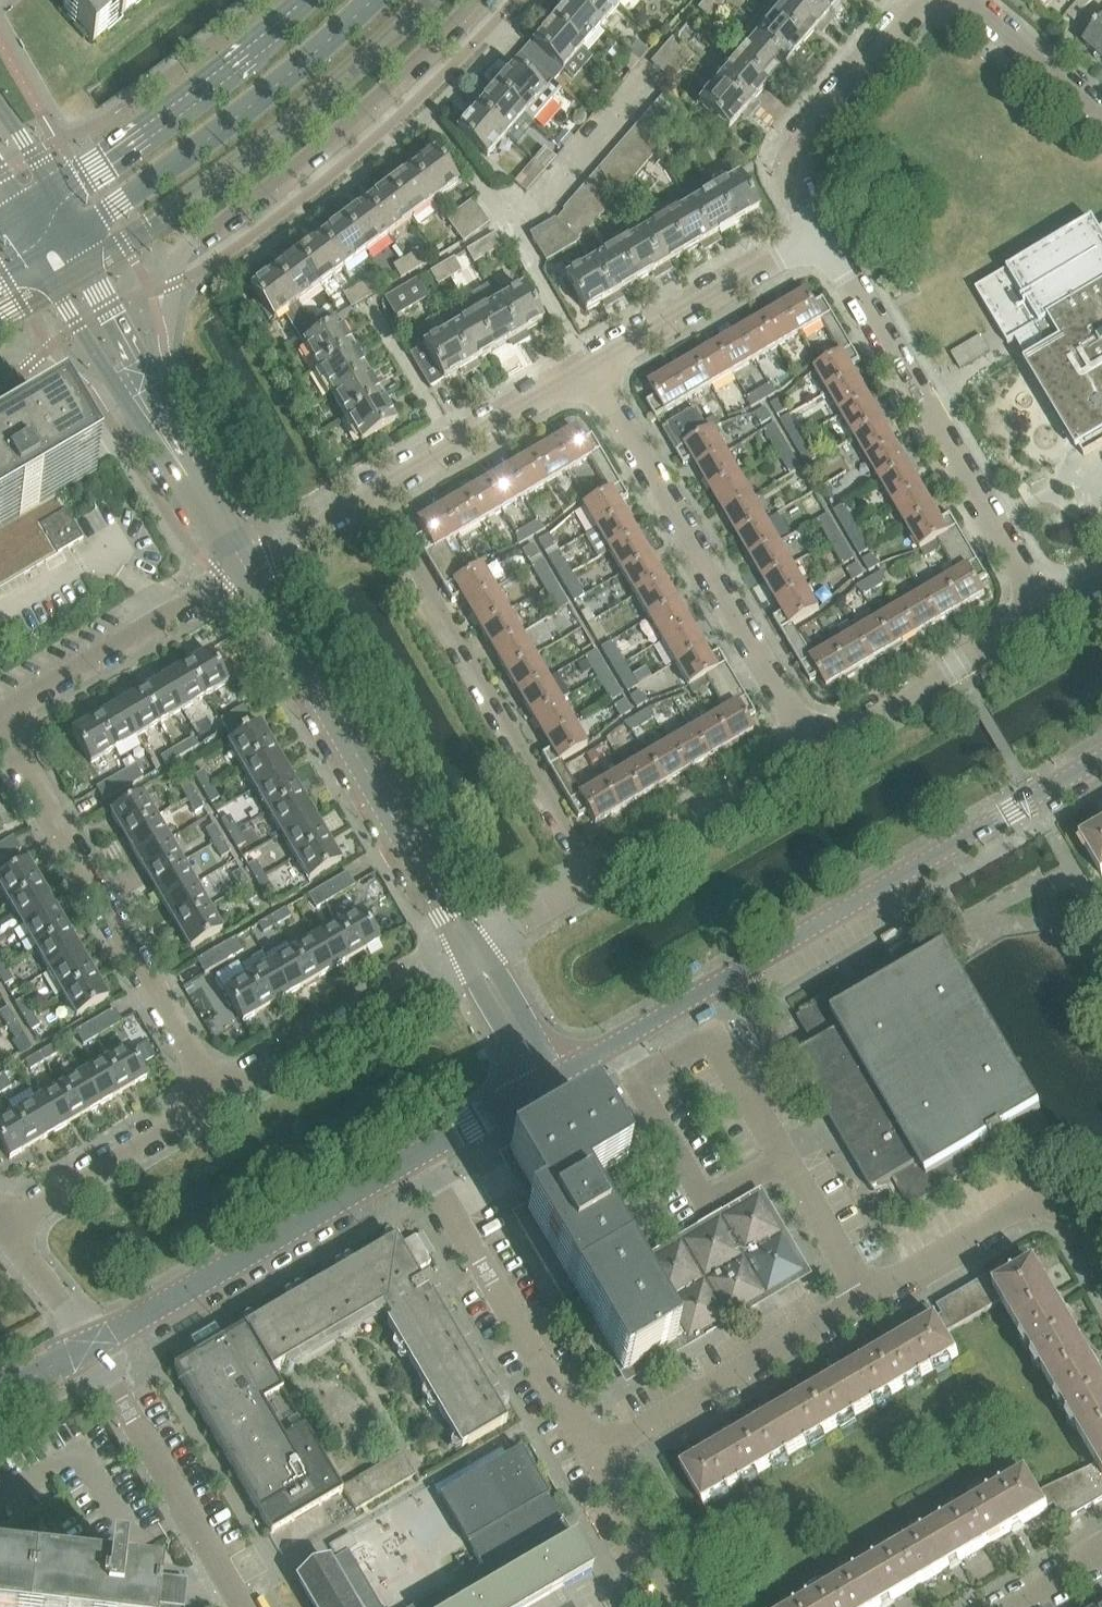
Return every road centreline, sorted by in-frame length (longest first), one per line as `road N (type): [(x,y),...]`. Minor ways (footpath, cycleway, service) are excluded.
road 1 (unclassified): [(551,1080),(1101,752)]
road 2 (residential): [(146,370),(158,360),(176,282),(203,236),(400,76),(477,0)]
road 3 (unclassified): [(471,943),(245,565)]
road 4 (residential): [(594,871),(372,491)]
road 5 (residential): [(811,744),(589,365)]
road 6 (residential): [(1044,607),(822,229)]
road 7 (residential): [(217,1095),(0,731)]
road 8 (unclassified): [(91,1341),(418,1151)]
road 9 (tertiary): [(83,235),(217,138),(376,0)]
road 10 (residential): [(595,1450),(418,1151)]
road 11 (tertiary): [(313,0),(195,103),(59,194)]
road 12 (residential): [(595,1450),(865,1296)]
road 13 (residential): [(246,1606),(91,1341)]
road 14 (residential): [(1101,1263),(1073,1208),(1035,1198),(865,1296)]
road 15 (residential): [(217,1095),(471,943)]
road 16 (residential): [(0,711),(245,565)]
road 17 (residential): [(822,229),(799,172),(806,130),(920,0)]
road 18 (residential): [(811,744),(1044,607)]
road 19 (residential): [(589,365),(822,229)]
road 20 (residential): [(594,871),(811,744)]
road 21 (residential): [(372,491),(589,365)]
road 22 (residential): [(2,1215),(217,1095)]
road 23 (residential): [(686,1606),(595,1450)]
road 24 (residential): [(1101,114),(973,0)]
road 25 (unclassified): [(551,1080),(471,943)]
road 26 (residential): [(91,1341),(2,1215)]
road 27 (unclassified): [(418,1151),(551,1080)]
road 28 (unclassified): [(146,370),(83,235)]
road 29 (unclassified): [(38,261),(119,386)]
road 30 (residential): [(245,565),(372,491)]
road 31 (residential): [(471,943),(594,871)]
road 32 (residential): [(0,354),(34,361),(63,382),(119,386)]

